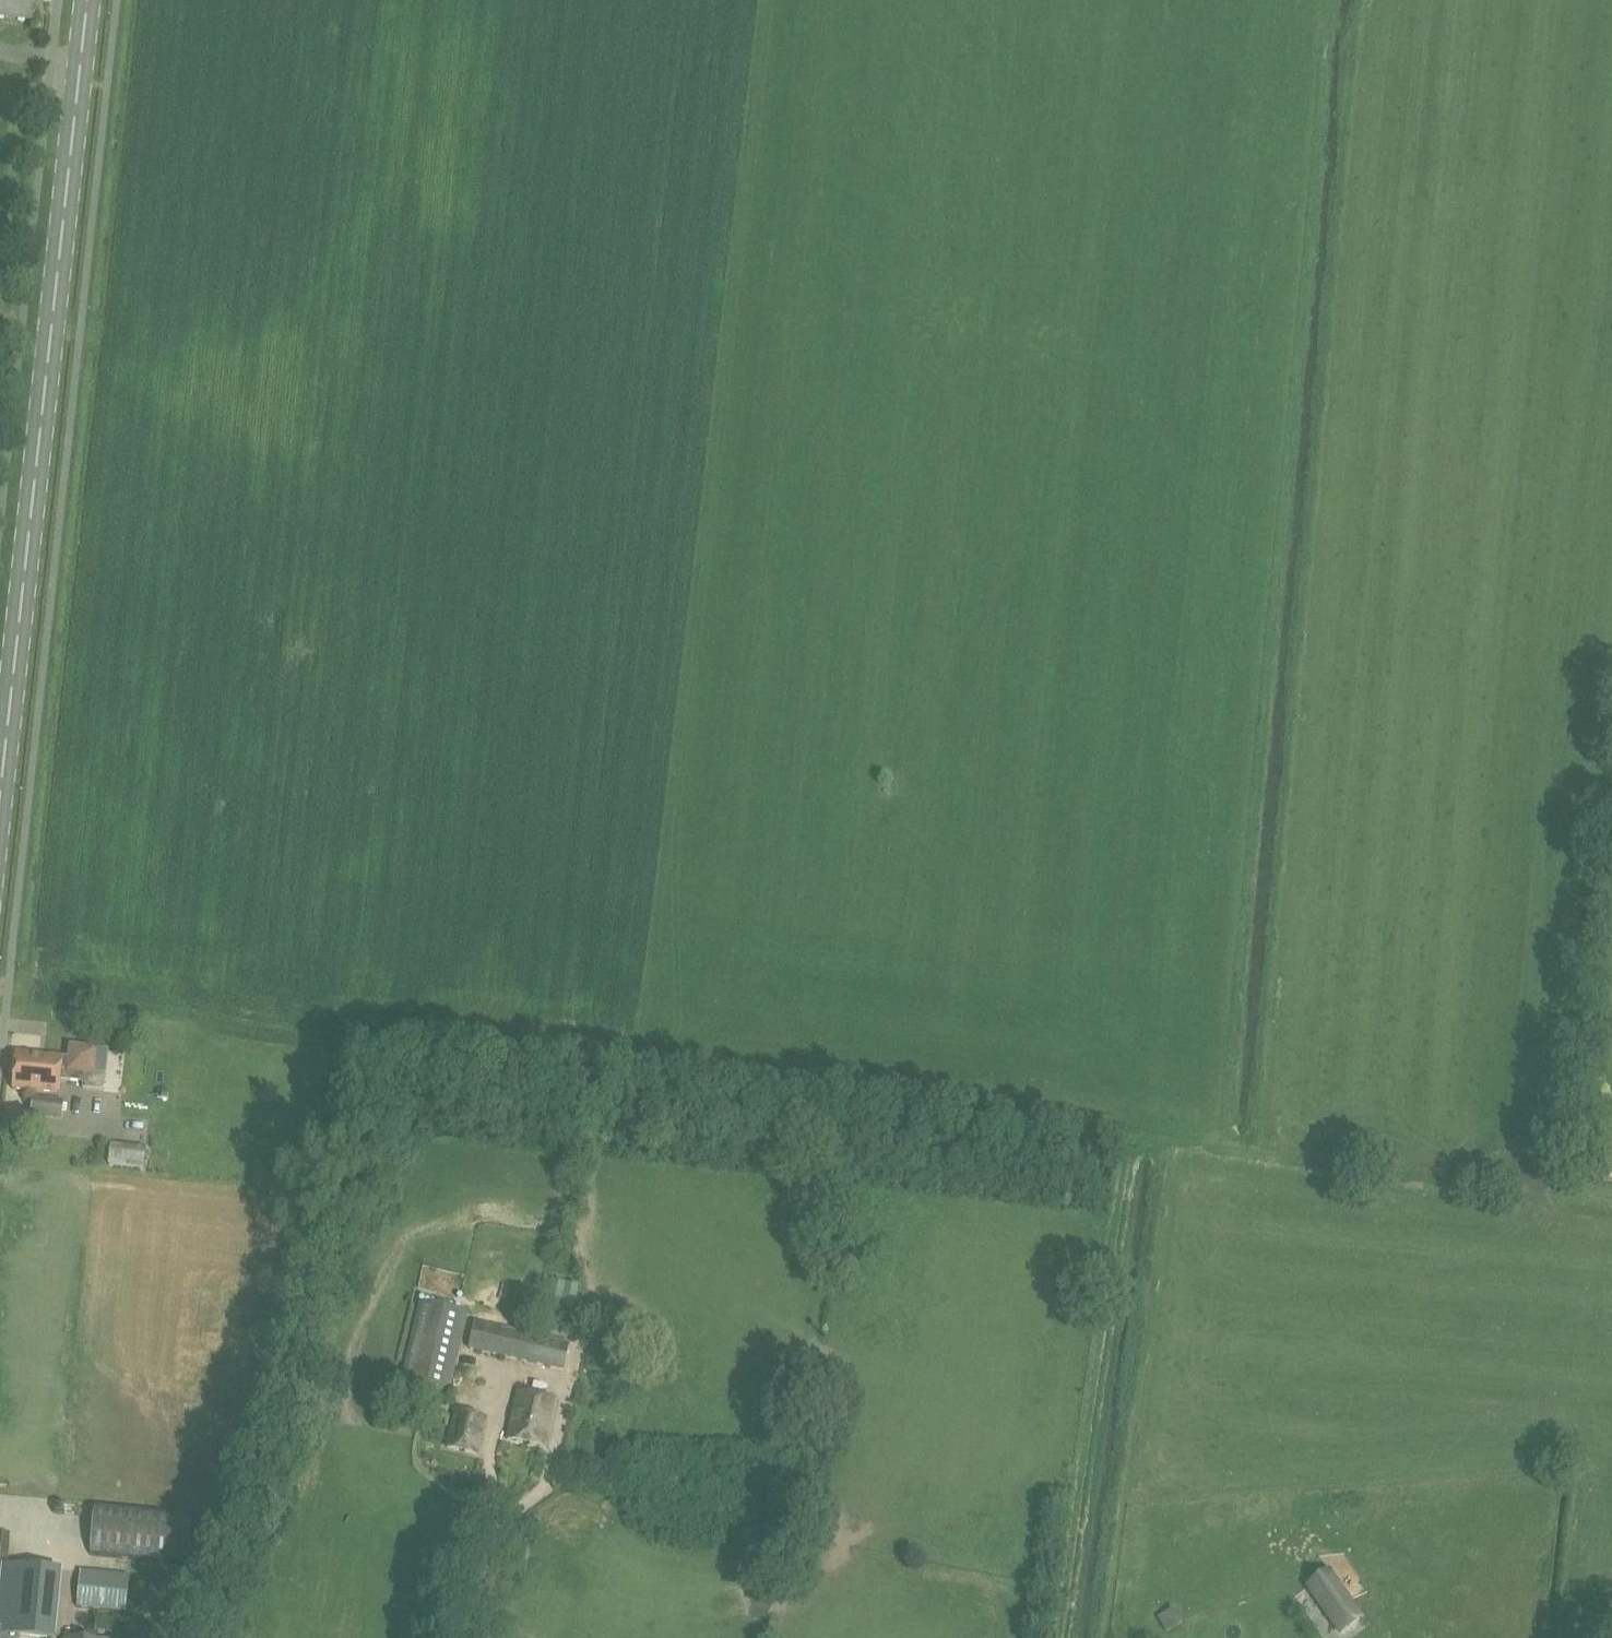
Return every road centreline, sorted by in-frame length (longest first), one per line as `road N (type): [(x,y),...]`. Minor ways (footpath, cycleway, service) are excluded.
road 1 (secondary): [(0,791),(87,0)]

